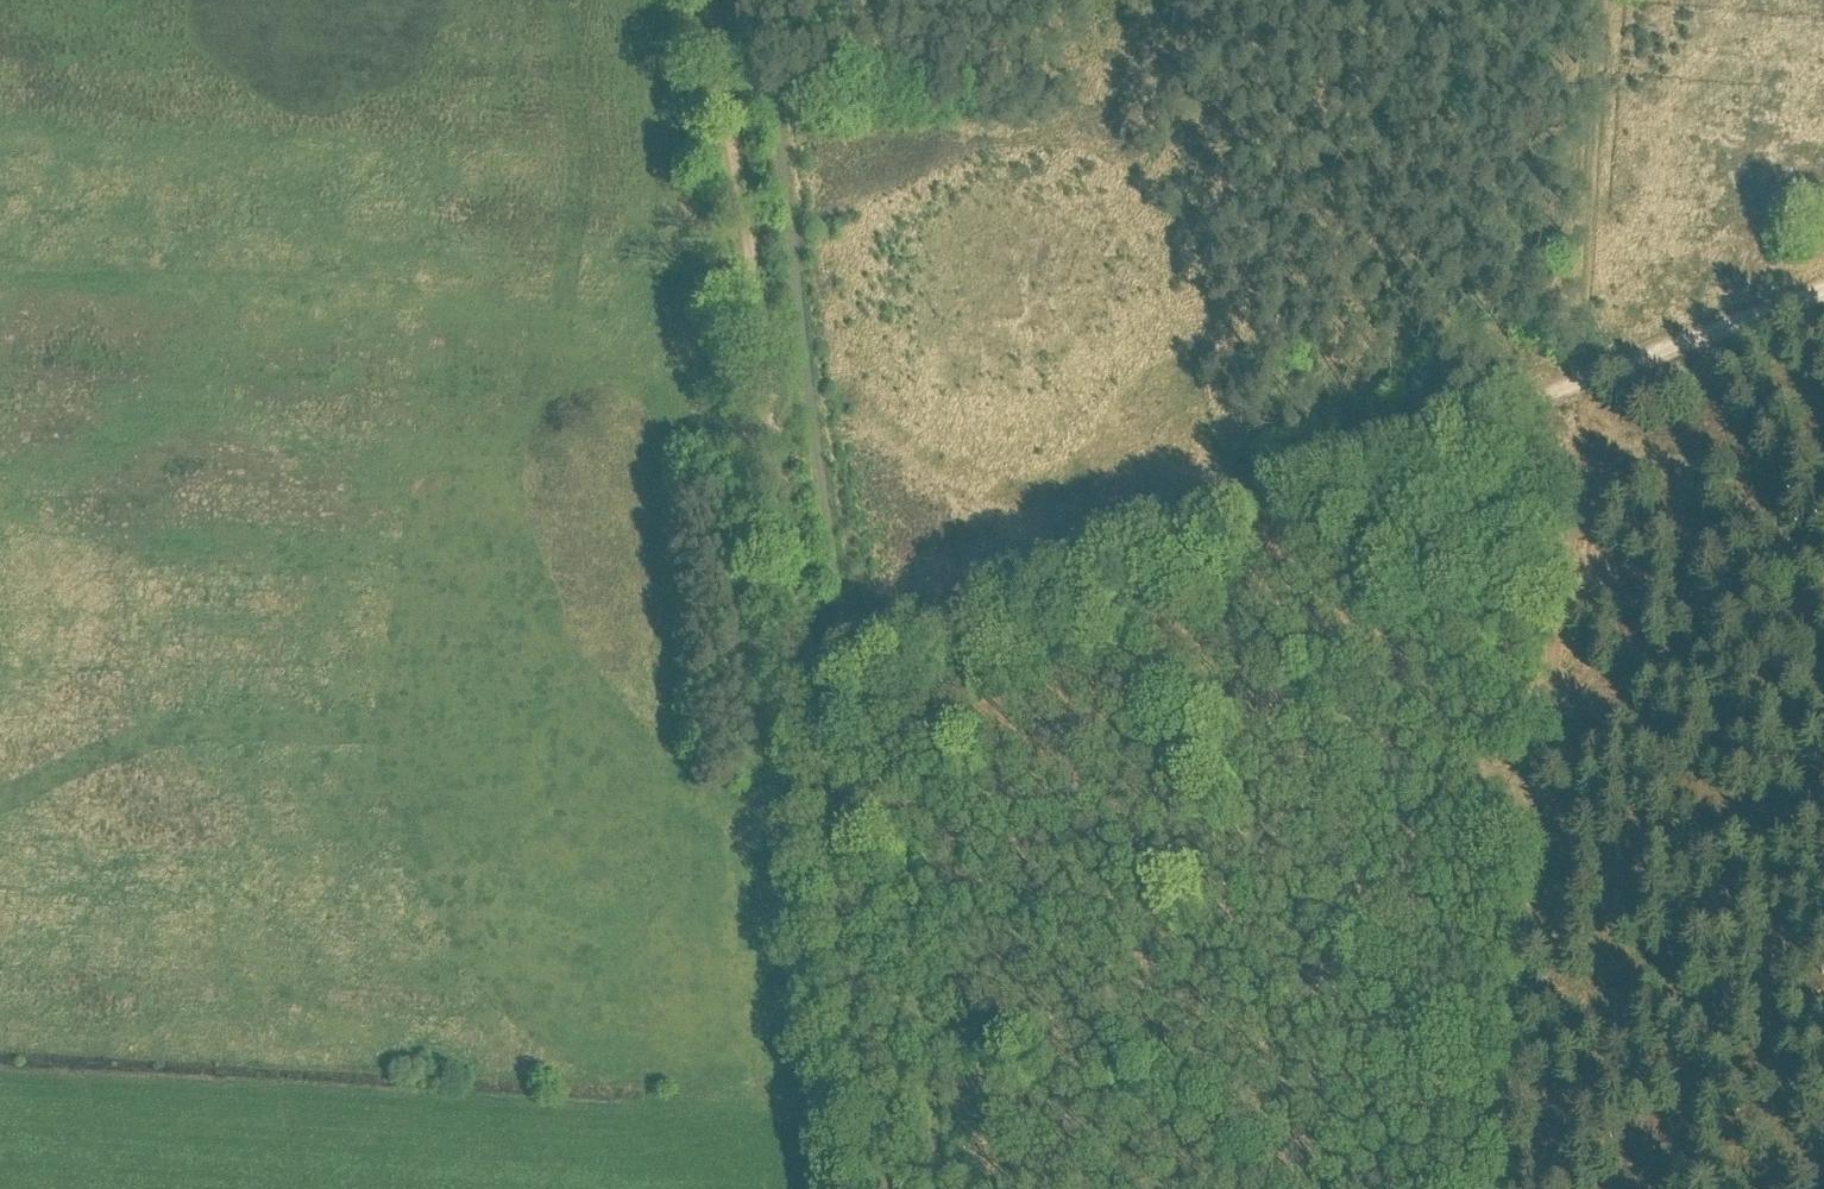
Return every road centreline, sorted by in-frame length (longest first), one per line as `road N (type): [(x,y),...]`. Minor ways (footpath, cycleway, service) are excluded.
road 1 (track): [(888,1188),(711,0)]
road 2 (track): [(1823,303),(813,686)]

